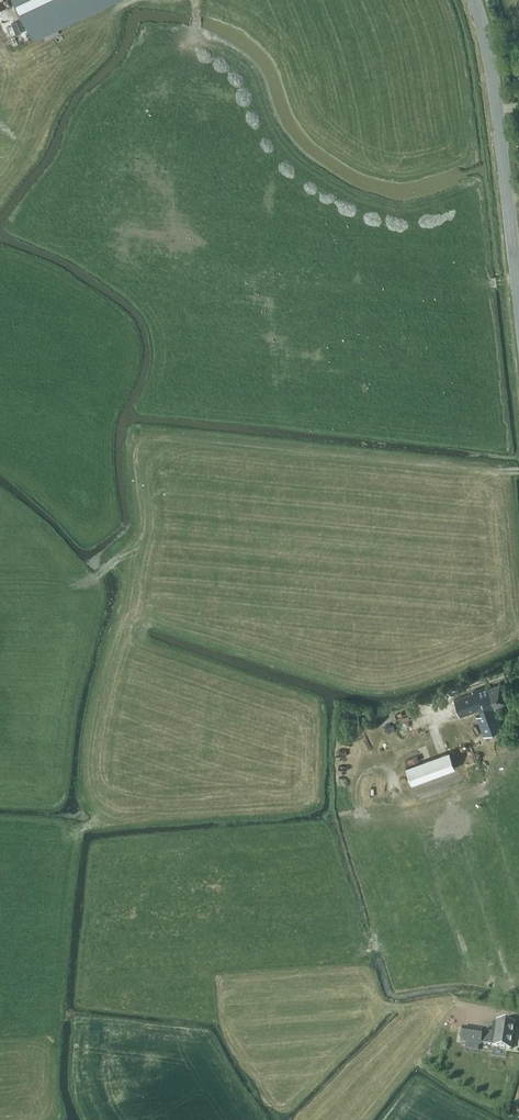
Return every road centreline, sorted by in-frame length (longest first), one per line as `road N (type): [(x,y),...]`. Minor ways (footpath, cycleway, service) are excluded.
road 1 (secondary): [(518,300),(493,76),(475,0)]

